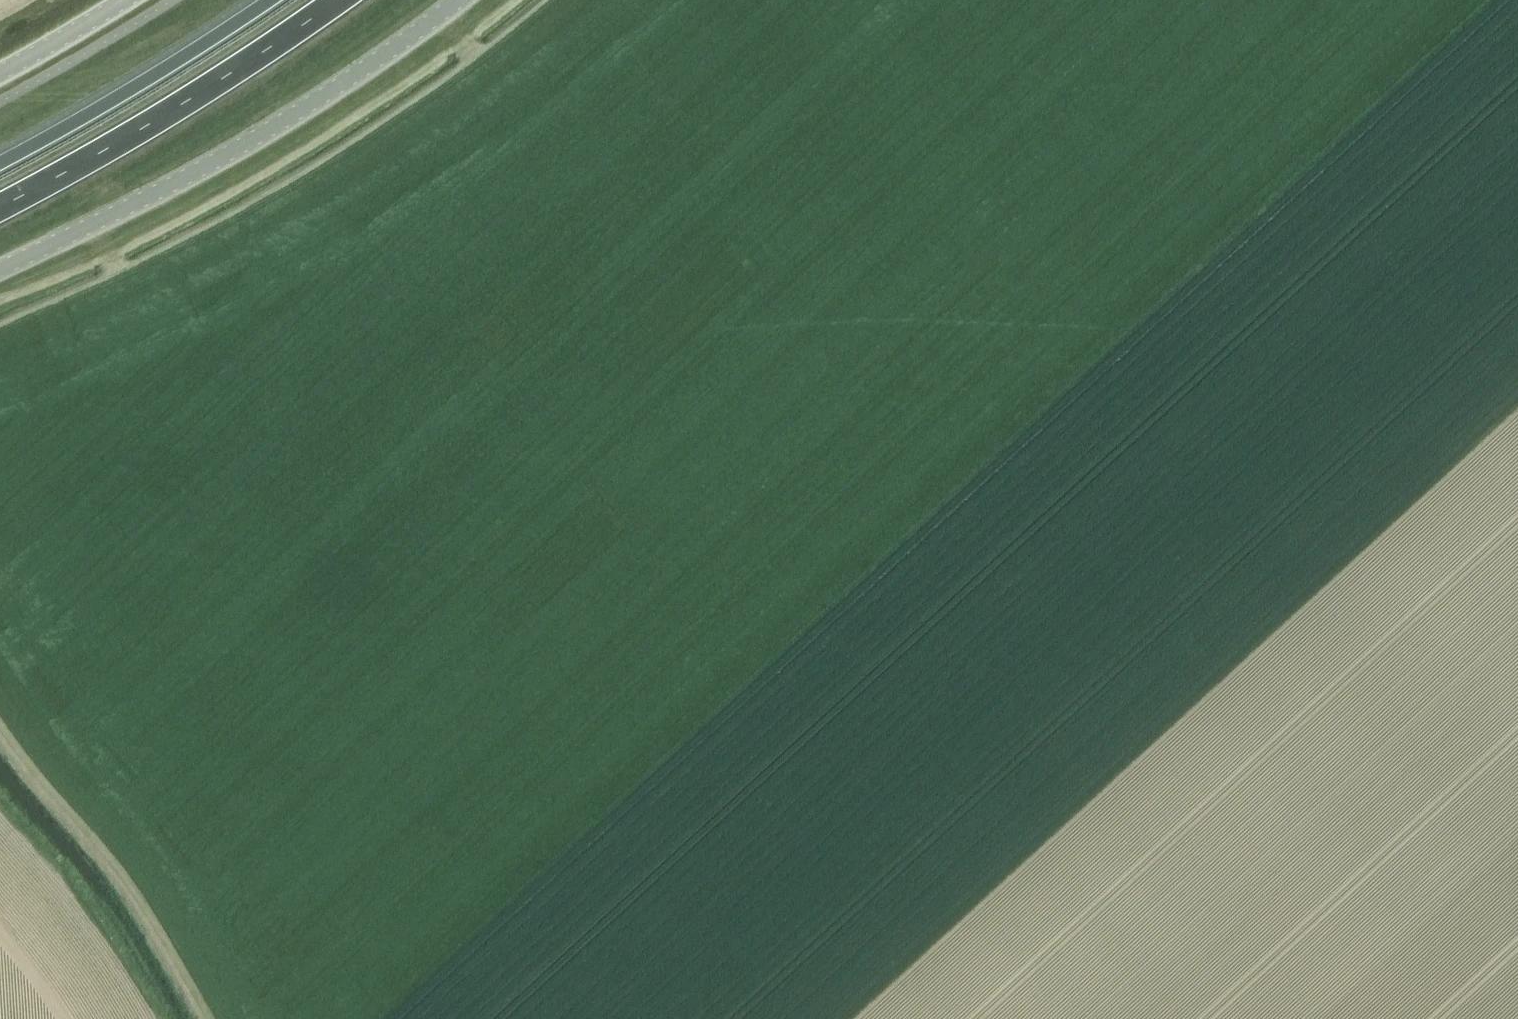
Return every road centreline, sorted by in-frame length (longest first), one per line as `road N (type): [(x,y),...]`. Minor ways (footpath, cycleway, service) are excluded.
road 1 (unclassified): [(0,268),(217,161),(458,0)]
road 2 (trunk): [(0,207),(340,0)]
road 3 (trunk): [(269,0),(0,164)]
road 4 (unclassified): [(0,75),(128,0)]

